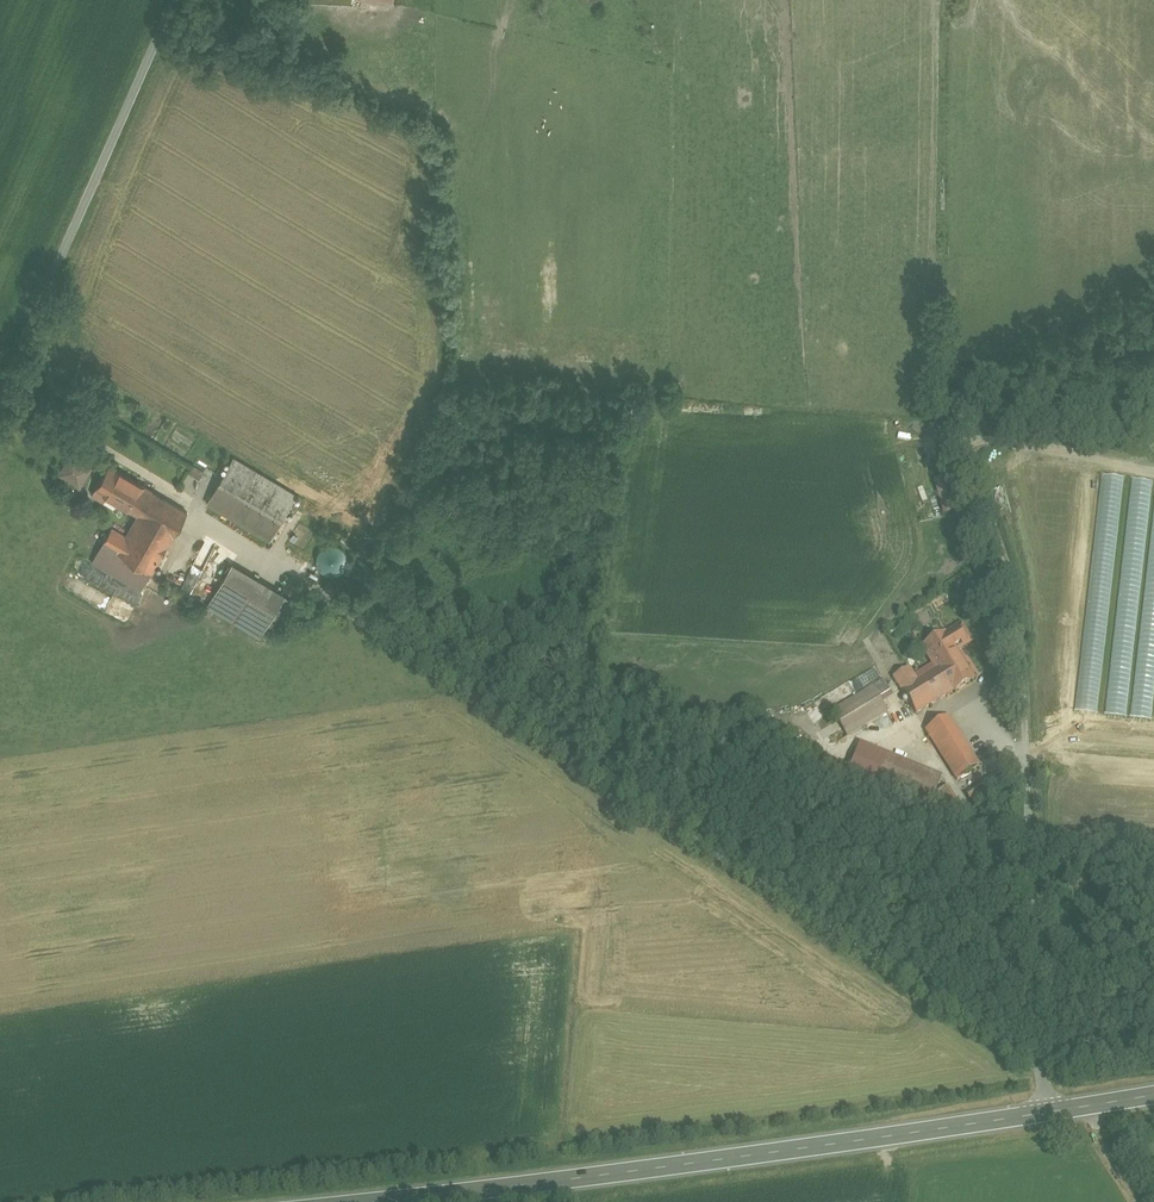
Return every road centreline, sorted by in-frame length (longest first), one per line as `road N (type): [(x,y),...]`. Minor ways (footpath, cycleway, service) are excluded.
road 1 (secondary): [(369,1201),(1153,1096)]
road 2 (unclassified): [(172,0),(0,379)]

